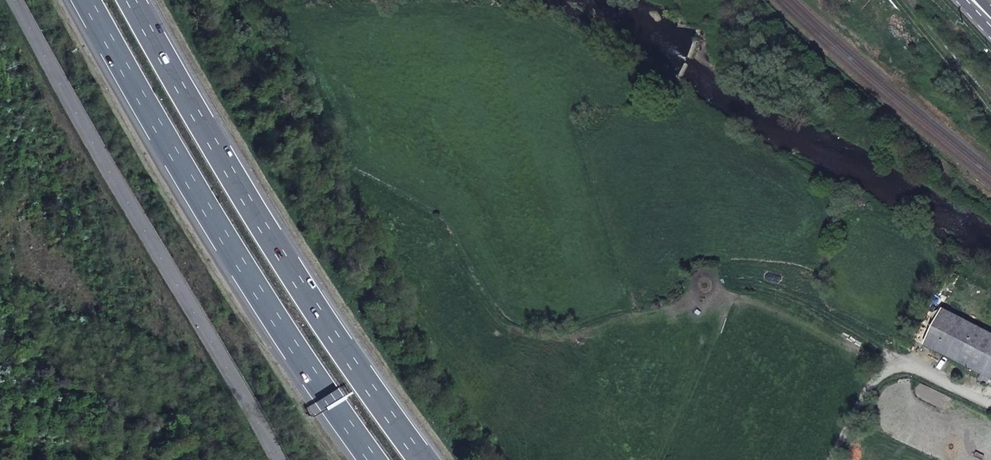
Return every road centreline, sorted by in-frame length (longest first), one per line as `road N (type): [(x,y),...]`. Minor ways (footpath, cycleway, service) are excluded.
road 1 (motorway): [(422,459),(299,284),(130,0)]
road 2 (motorway): [(90,0),(190,183),(373,459)]
road 3 (secondary): [(14,0),(278,459)]
road 4 (unclassified): [(834,459),(877,379),(899,368),(990,407)]

